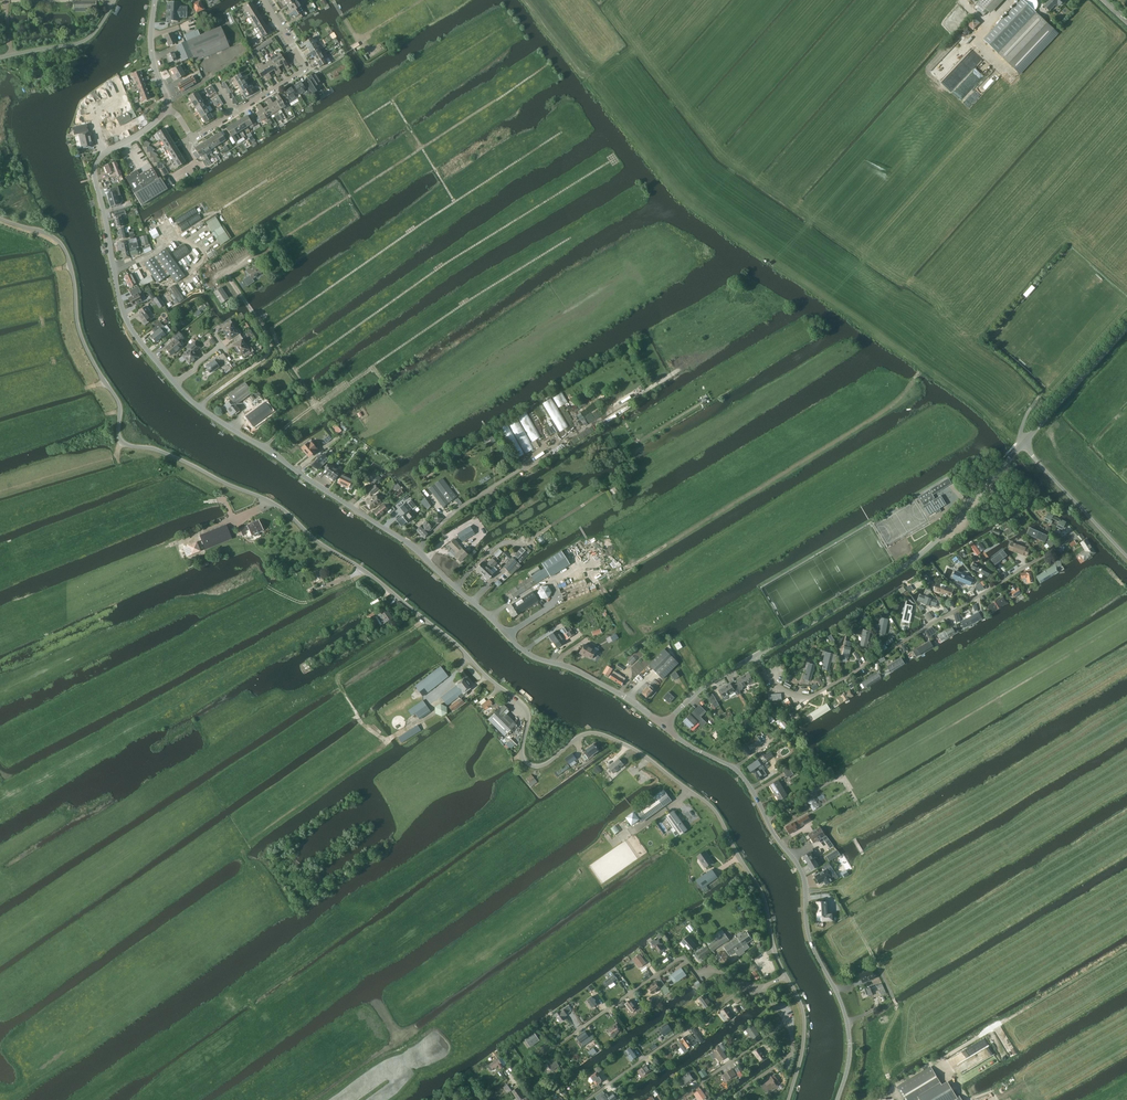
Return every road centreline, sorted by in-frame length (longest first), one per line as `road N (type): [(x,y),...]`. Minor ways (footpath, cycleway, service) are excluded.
road 1 (unclassified): [(785,976),(761,892),(708,804),(601,734),(582,736),(547,763),(530,766),(522,753),(524,708),(377,581),(262,498),(164,453),(123,443),(120,406),(80,333),(66,252),(46,233),(0,219)]
road 2 (unclassified): [(663,726),(696,690),(917,557),(1126,328)]
road 3 (unclassified): [(663,726),(580,672),(528,654),(411,547),(200,407)]
road 4 (unclassified): [(837,1099),(850,1057),(847,1019),(813,949),(800,868),(737,770),(663,726)]
road 5 (unclassified): [(175,384),(123,310),(93,170),(104,153),(166,108)]
road 6 (residential): [(508,1079),(683,957),(699,976),(711,968),(745,986)]
road 7 (track): [(877,1099),(1126,949)]
road 8 (track): [(897,1085),(884,1041),(898,1007),(837,889),(805,891)]
road 9 (track): [(420,722),(385,740),(361,723),(336,680),(423,618)]
road 10 (residential): [(193,139),(306,69),(263,0)]
road 11 (residential): [(586,1099),(745,986)]
road 12 (track): [(68,1099),(224,1002)]
road 13 (residential): [(200,407),(270,353),(266,334),(227,273)]
road 14 (unclassified): [(0,58),(82,42),(114,0)]
road 15 (residential): [(677,1099),(787,1023)]
road 16 (unclassified): [(789,1099),(804,1014),(785,976)]

